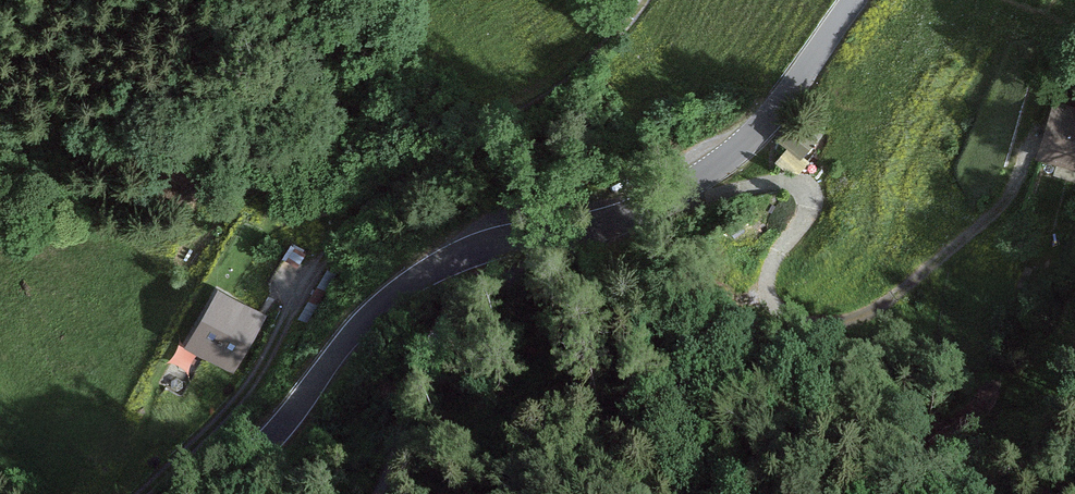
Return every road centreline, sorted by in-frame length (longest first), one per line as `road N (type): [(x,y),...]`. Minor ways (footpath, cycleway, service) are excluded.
road 1 (track): [(144,493),(246,387),(318,260),(422,163),(560,91),(644,0)]
road 2 (tertiary): [(202,493),(254,453),(401,288),(466,255),(543,234)]
road 3 (tertiary): [(543,234),(646,208),(734,153),(777,109),(854,0)]
road 4 (unclassified): [(381,493),(403,454),(426,371),(464,307),(543,234)]

